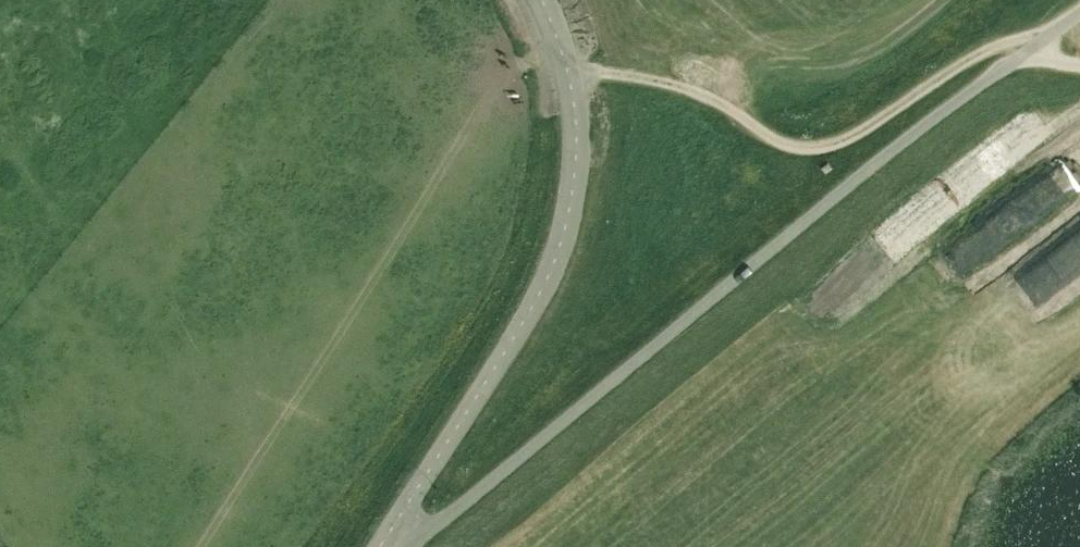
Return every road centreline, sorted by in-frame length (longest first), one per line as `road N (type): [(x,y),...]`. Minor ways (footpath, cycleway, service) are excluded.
road 1 (unclassified): [(408,546),(794,230),(1027,53)]
road 2 (unclassified): [(385,546),(565,218),(576,163),(564,82)]
road 3 (unclassified): [(564,82),(665,85),(786,148),(819,153),(986,46),(1027,53)]

